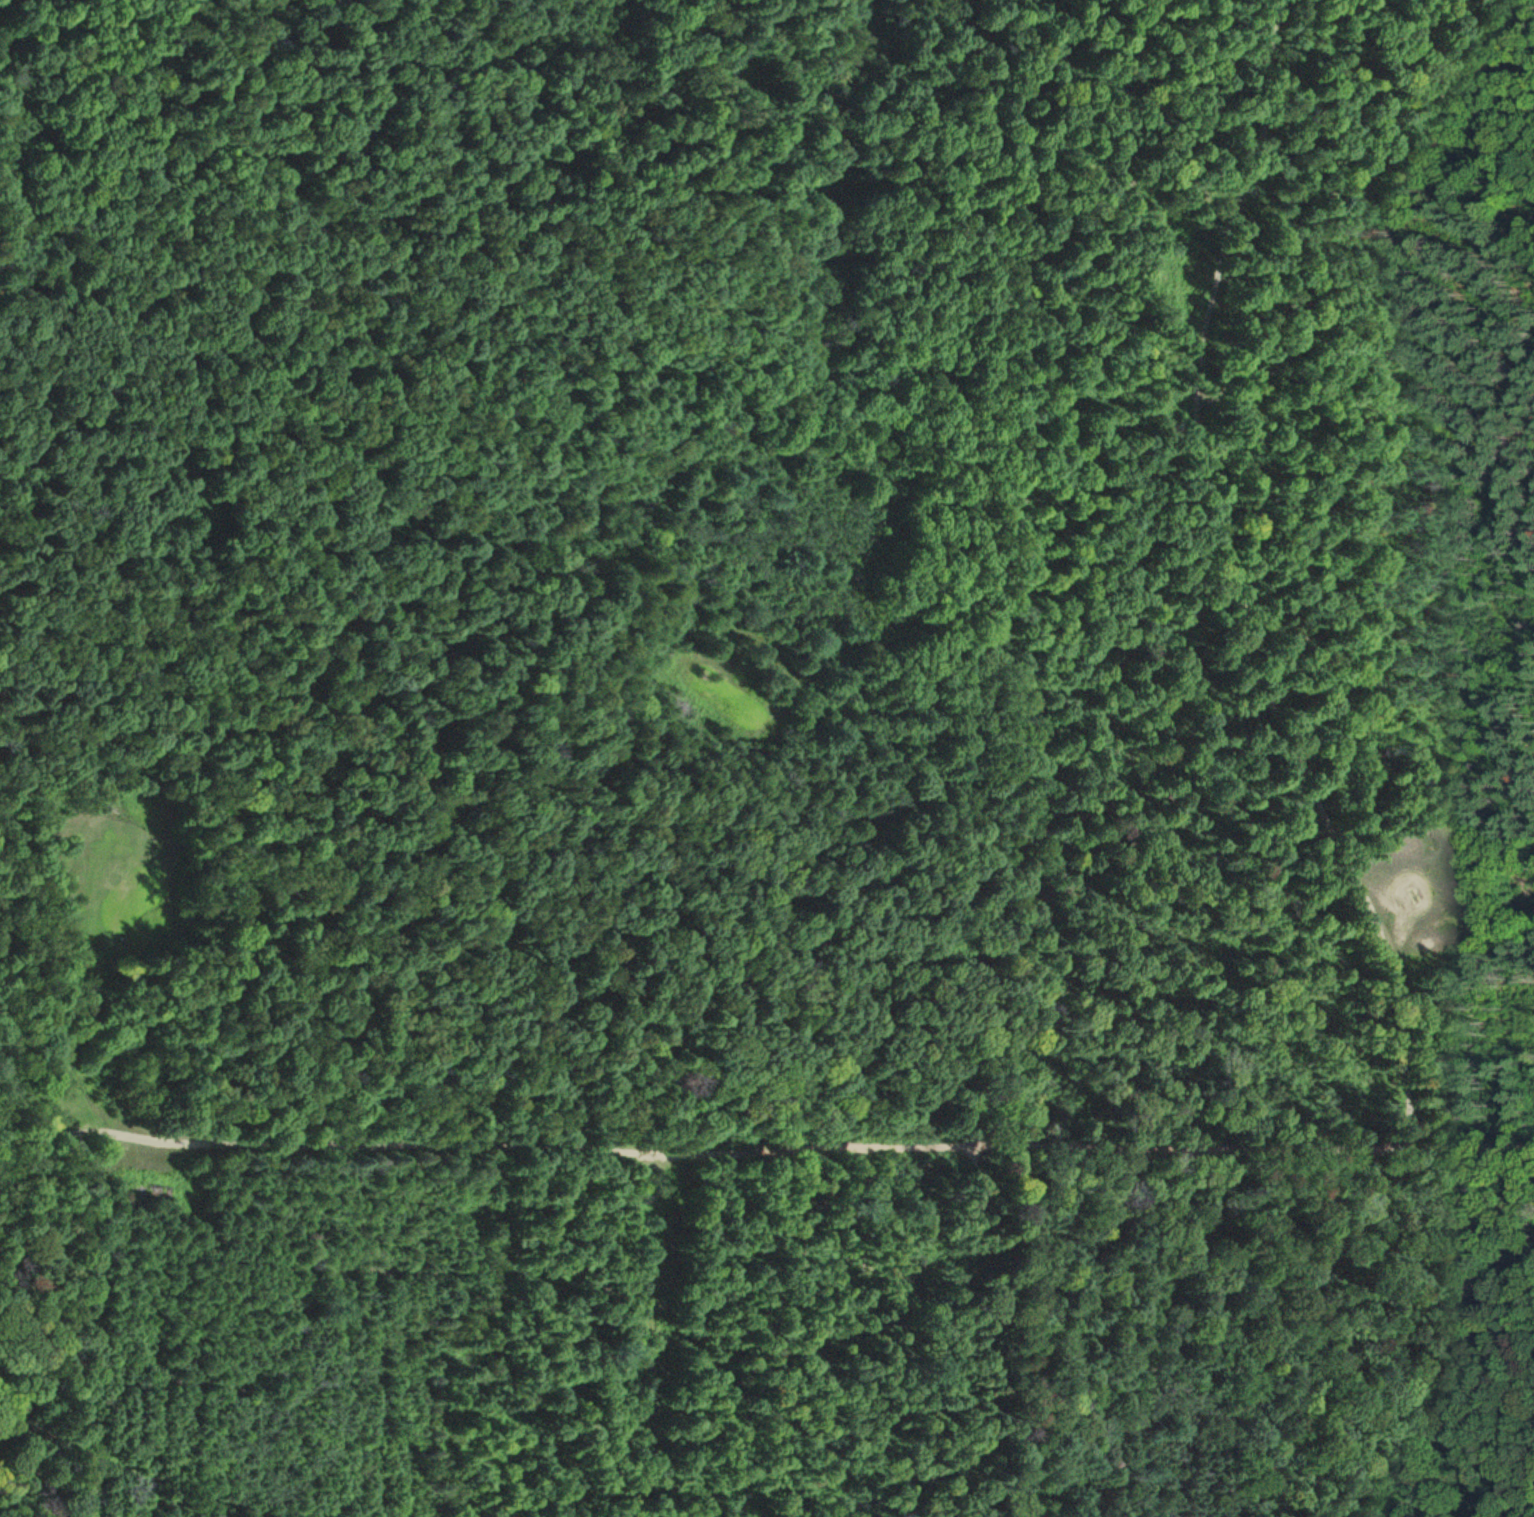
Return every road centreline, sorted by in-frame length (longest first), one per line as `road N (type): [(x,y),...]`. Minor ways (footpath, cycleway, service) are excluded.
road 1 (track): [(0,1137),(1533,1144)]

